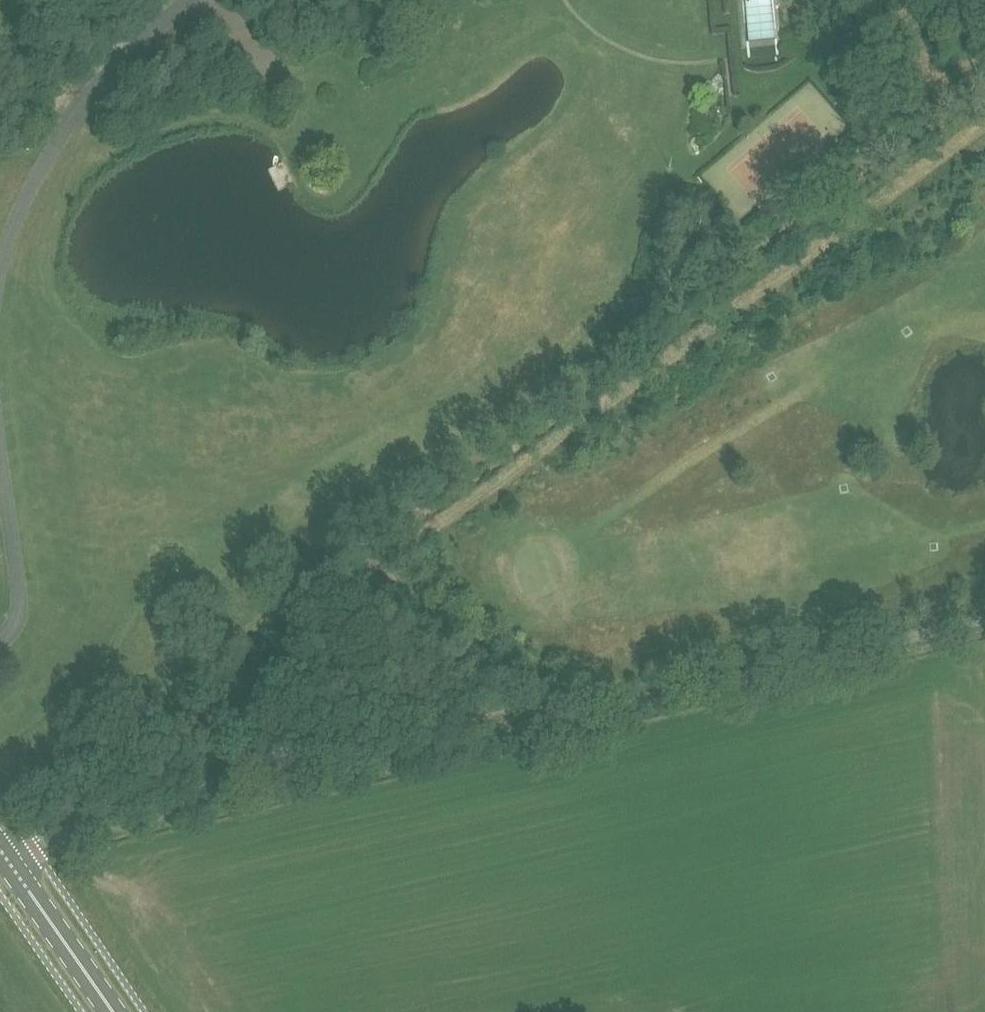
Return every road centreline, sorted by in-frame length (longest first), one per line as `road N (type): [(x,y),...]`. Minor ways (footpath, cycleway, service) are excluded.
road 1 (secondary): [(111,1011),(0,851)]

